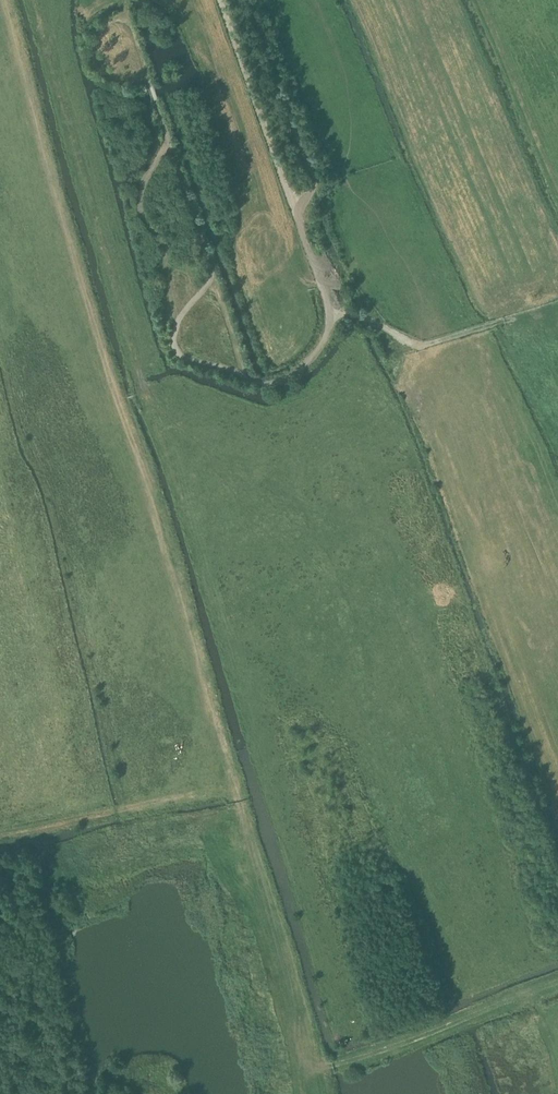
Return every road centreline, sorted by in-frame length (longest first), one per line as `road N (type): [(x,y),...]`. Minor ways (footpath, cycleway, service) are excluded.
road 1 (track): [(7,0),(321,1093)]
road 2 (track): [(245,377),(176,348),(175,327),(212,268),(147,76),(128,83),(94,60),(95,39),(110,22),(134,28),(147,75)]
road 3 (track): [(494,324),(418,345),(330,312),(324,341),(267,383),(245,377),(212,268)]
road 4 (track): [(330,312),(220,0)]
road 5 (track): [(445,0),(557,247)]
road 6 (track): [(319,1075),(557,986)]
road 7 (track): [(479,0),(557,181)]

